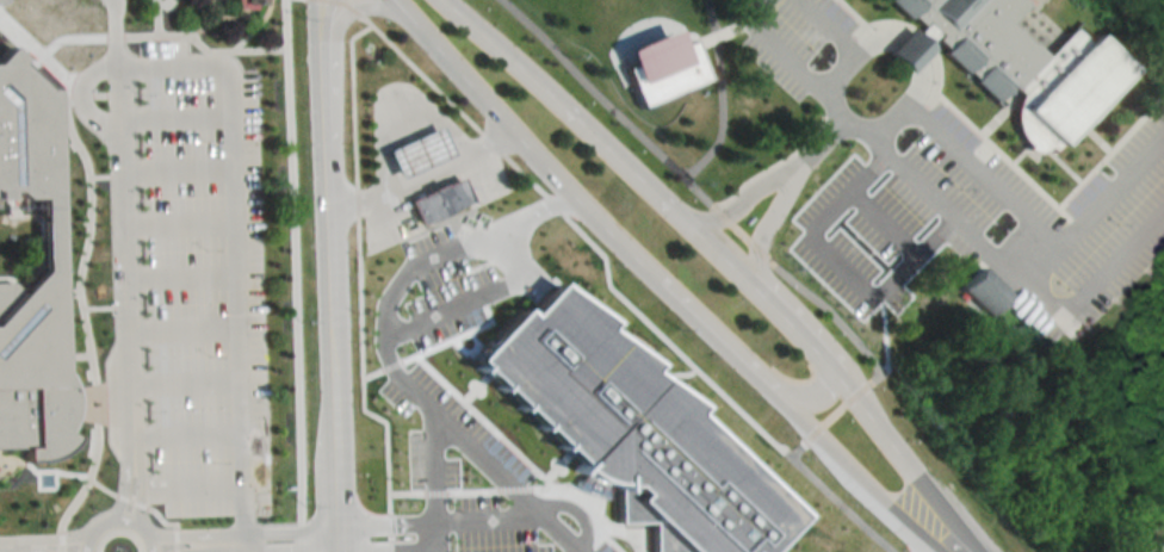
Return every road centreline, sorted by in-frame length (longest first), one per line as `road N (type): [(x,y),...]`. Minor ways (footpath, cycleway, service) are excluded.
road 1 (tertiary): [(831,368),(437,0)]
road 2 (tertiary): [(340,551),(324,44)]
road 3 (tertiary): [(408,20),(707,334)]
road 4 (tertiary): [(707,334),(956,550)]
road 5 (tertiary): [(956,550),(831,368)]
road 6 (tertiary): [(707,334),(788,403),(824,401),(831,368)]

